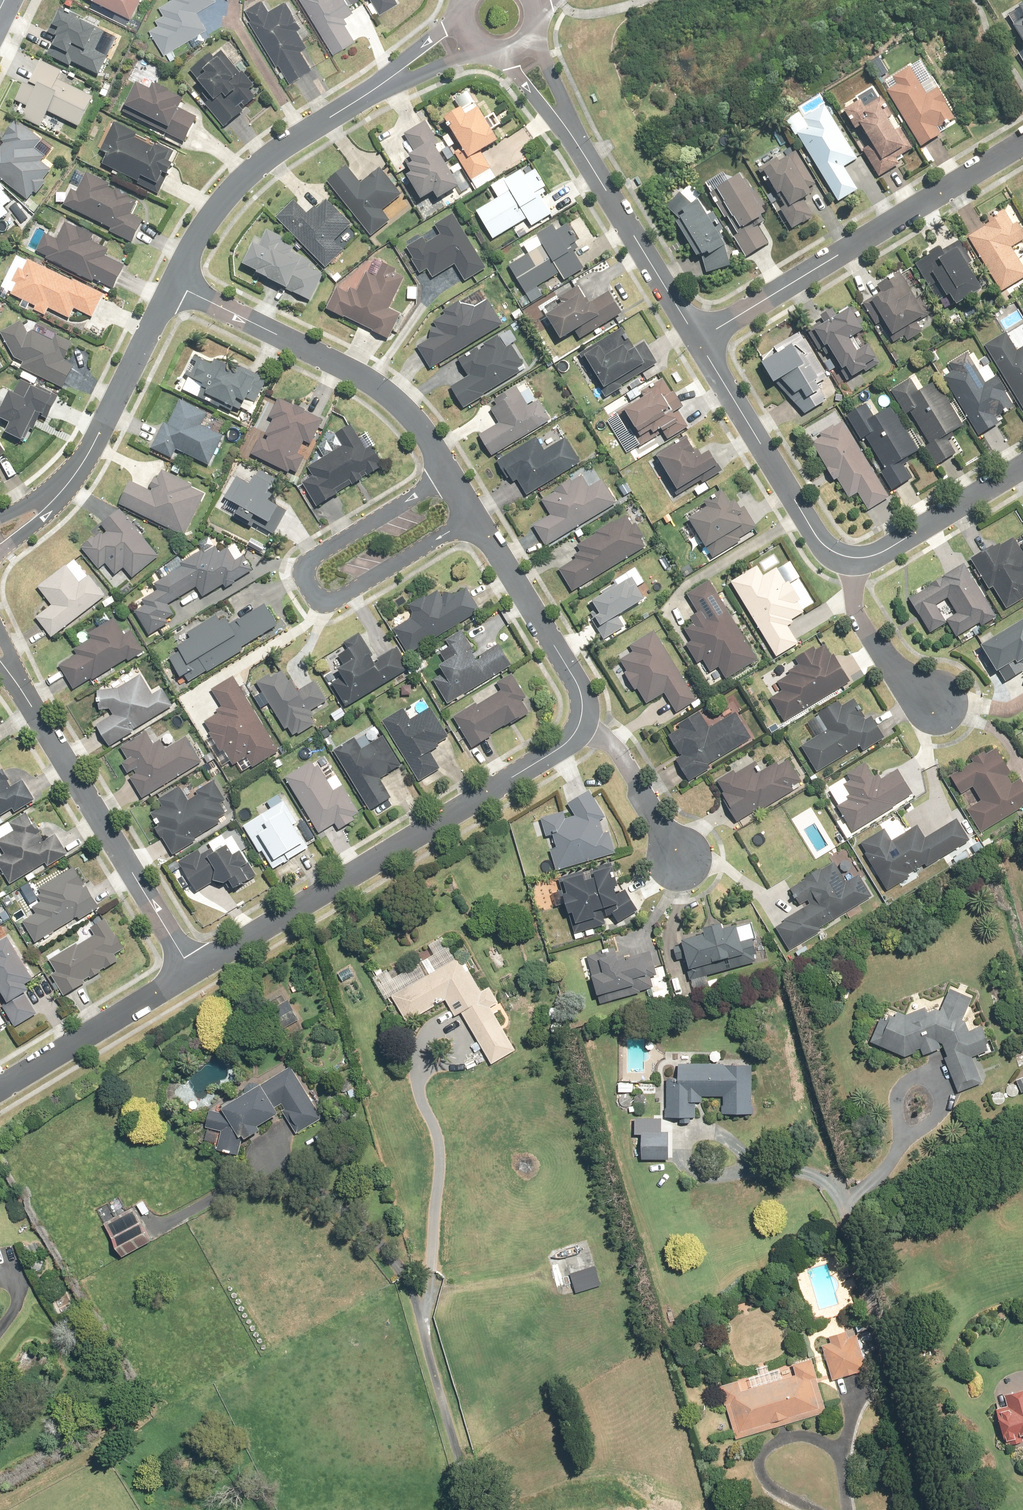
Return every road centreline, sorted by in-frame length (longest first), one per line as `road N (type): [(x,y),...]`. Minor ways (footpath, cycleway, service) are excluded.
road 1 (residential): [(581,717),(570,741),(191,973)]
road 2 (residential): [(474,516),(334,602),(317,595),(309,564),(452,475)]
road 3 (residential): [(698,339),(1022,143)]
road 4 (residential): [(191,973),(11,671)]
road 5 (residential): [(452,475),(420,428),(367,379),(174,286)]
road 6 (residential): [(174,286),(221,203),(268,158),(378,85)]
road 7 (residential): [(854,560),(821,548),(698,339)]
road 8 (residential): [(698,339),(565,121)]
road 9 (residential): [(52,499),(100,430),(174,286)]
road 10 (residential): [(581,717),(573,674),(474,516)]
road 11 (residential): [(191,973),(0,1089)]
road 12 (residential): [(1022,472),(886,551),(854,560)]
road 13 (residential): [(939,704),(900,680),(855,615),(854,560)]
road 14 (residential): [(680,862),(613,741),(581,717)]

